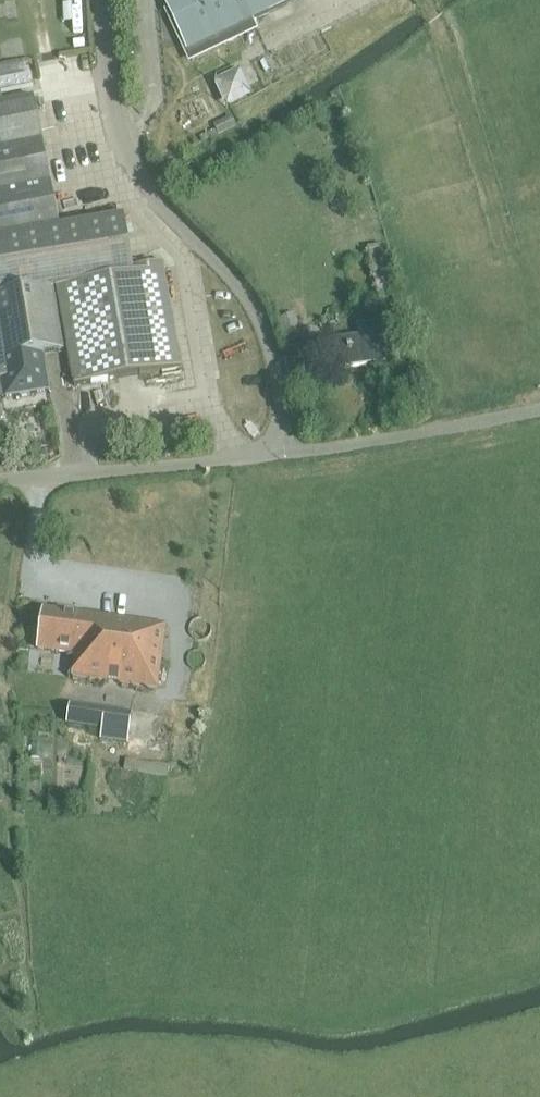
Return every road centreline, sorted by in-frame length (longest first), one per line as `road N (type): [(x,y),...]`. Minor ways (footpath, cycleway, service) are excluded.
road 1 (unclassified): [(283,450),(272,359),(252,308),(154,198),(115,138),(100,0)]
road 2 (unclassified): [(0,477),(283,450)]
road 3 (unclassified): [(283,450),(539,407)]

